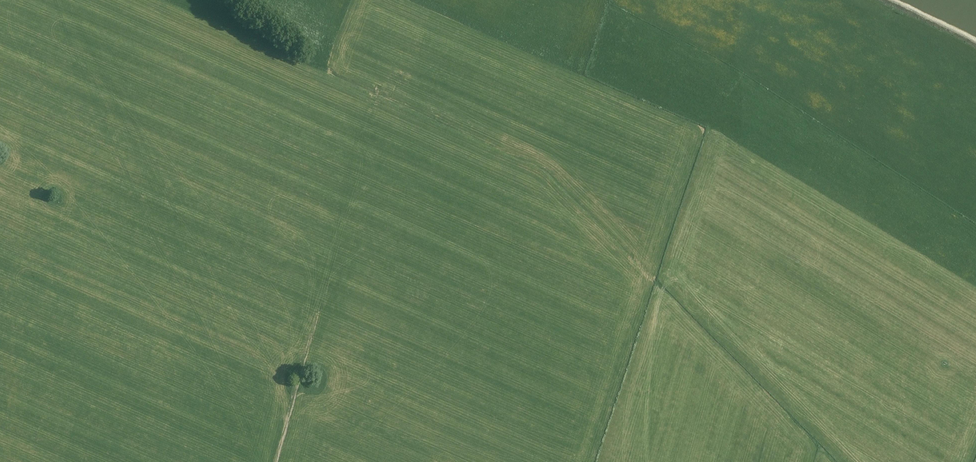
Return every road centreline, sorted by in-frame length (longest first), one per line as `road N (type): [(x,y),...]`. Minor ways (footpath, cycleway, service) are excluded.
road 1 (track): [(275,461),(377,95)]

